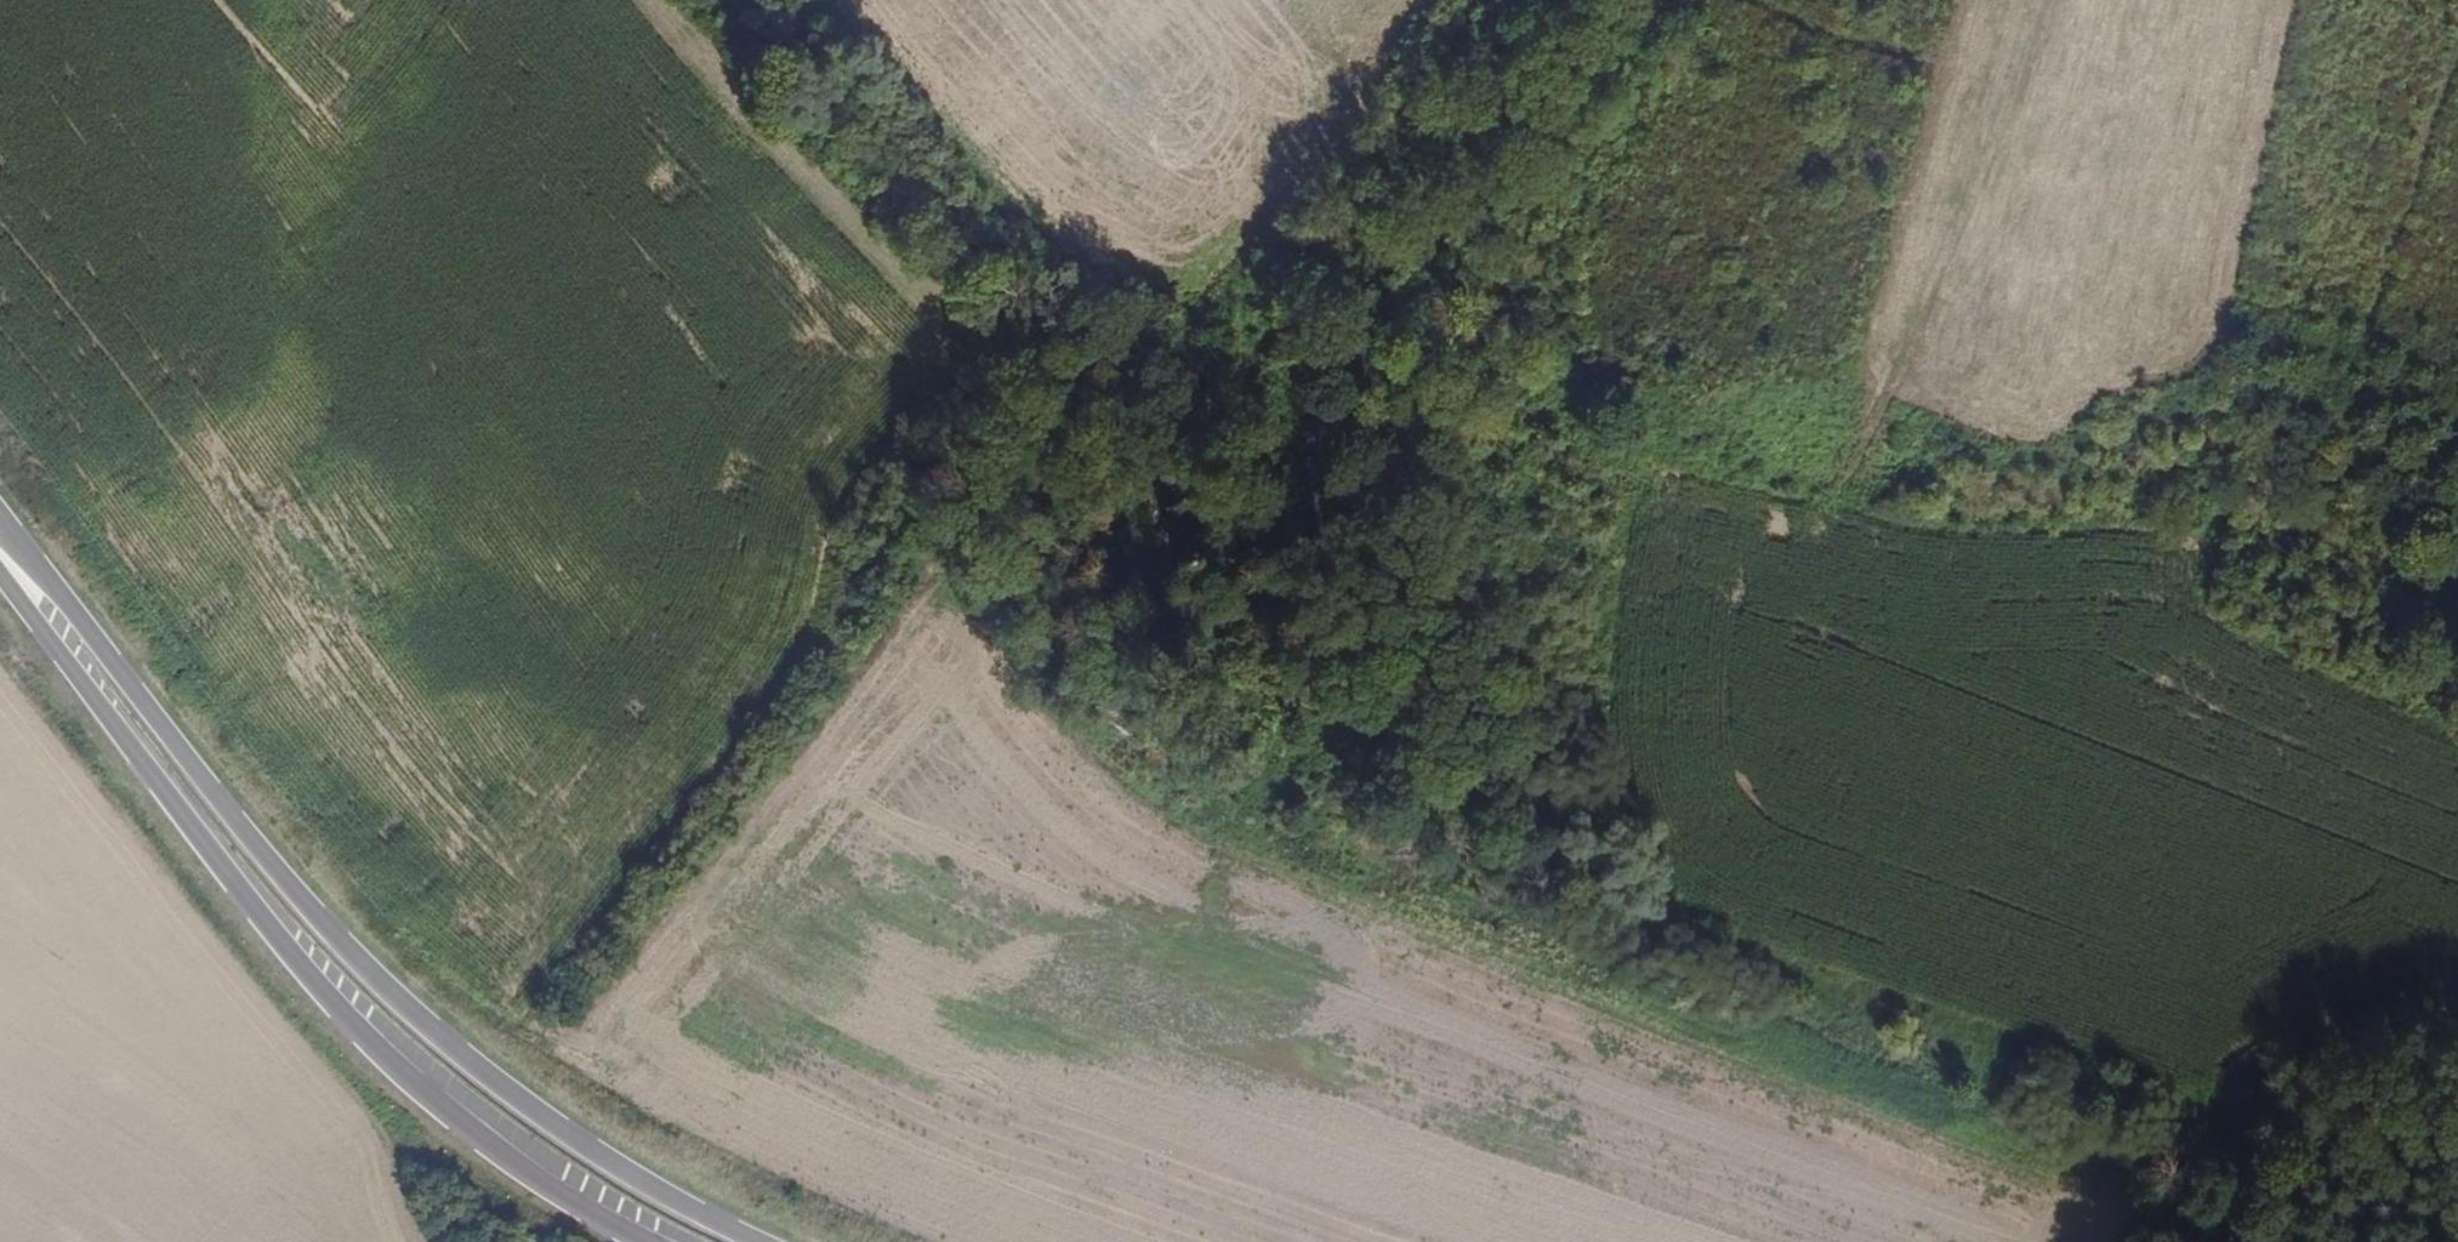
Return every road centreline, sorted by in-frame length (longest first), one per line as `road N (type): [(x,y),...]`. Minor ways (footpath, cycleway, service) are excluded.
road 1 (primary): [(761,1241),(557,1125),(385,985),(284,879),(0,524)]
road 2 (primary): [(0,568),(340,1010),(480,1135),(651,1241)]
road 3 (track): [(649,0),(970,355)]

